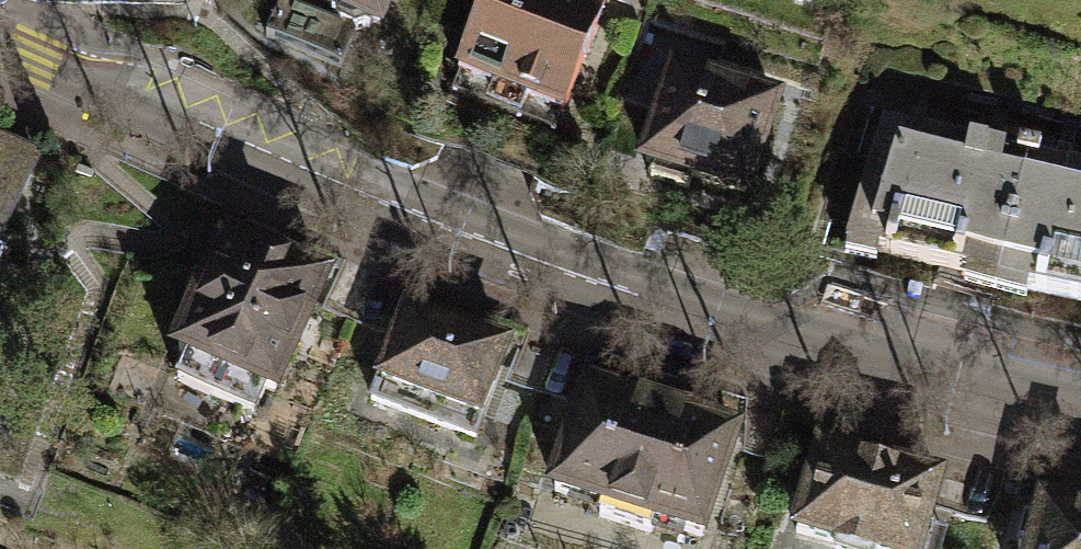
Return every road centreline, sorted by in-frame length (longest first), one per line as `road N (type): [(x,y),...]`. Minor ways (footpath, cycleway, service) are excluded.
road 1 (unclassified): [(1080,414),(805,349),(561,270),(153,111),(0,40)]

